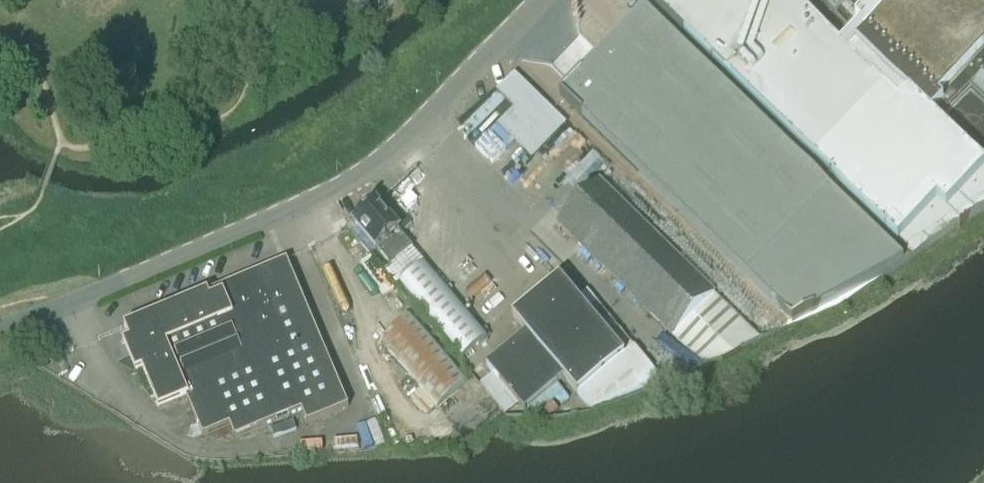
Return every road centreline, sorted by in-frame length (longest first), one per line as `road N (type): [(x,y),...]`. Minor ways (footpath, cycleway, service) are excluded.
road 1 (unclassified): [(0,329),(354,179),(453,98),(546,0)]

